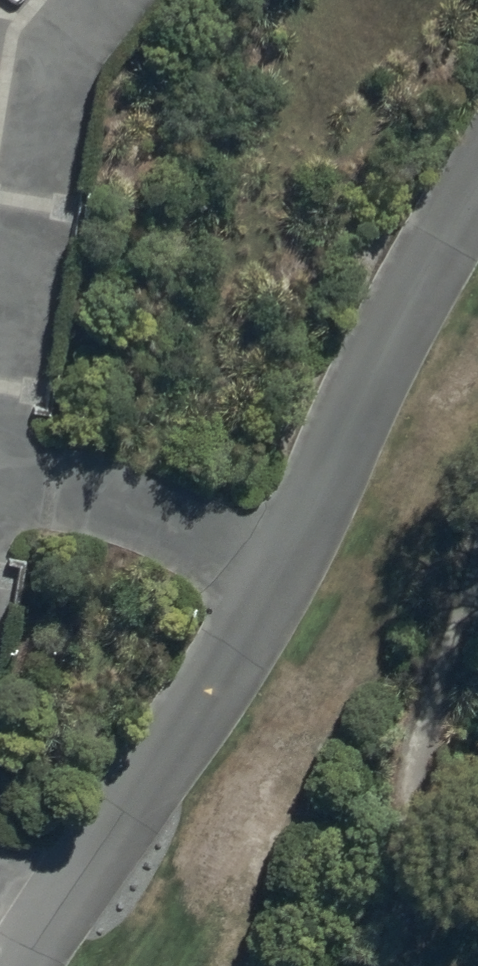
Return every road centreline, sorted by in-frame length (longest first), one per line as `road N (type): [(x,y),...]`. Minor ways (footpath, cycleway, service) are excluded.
road 1 (residential): [(0,454),(65,87),(76,48),(115,0)]
road 2 (residential): [(477,176),(427,260),(275,578)]
road 3 (residential): [(275,578),(246,634),(60,905)]
road 4 (residential): [(0,470),(90,495),(275,578)]

